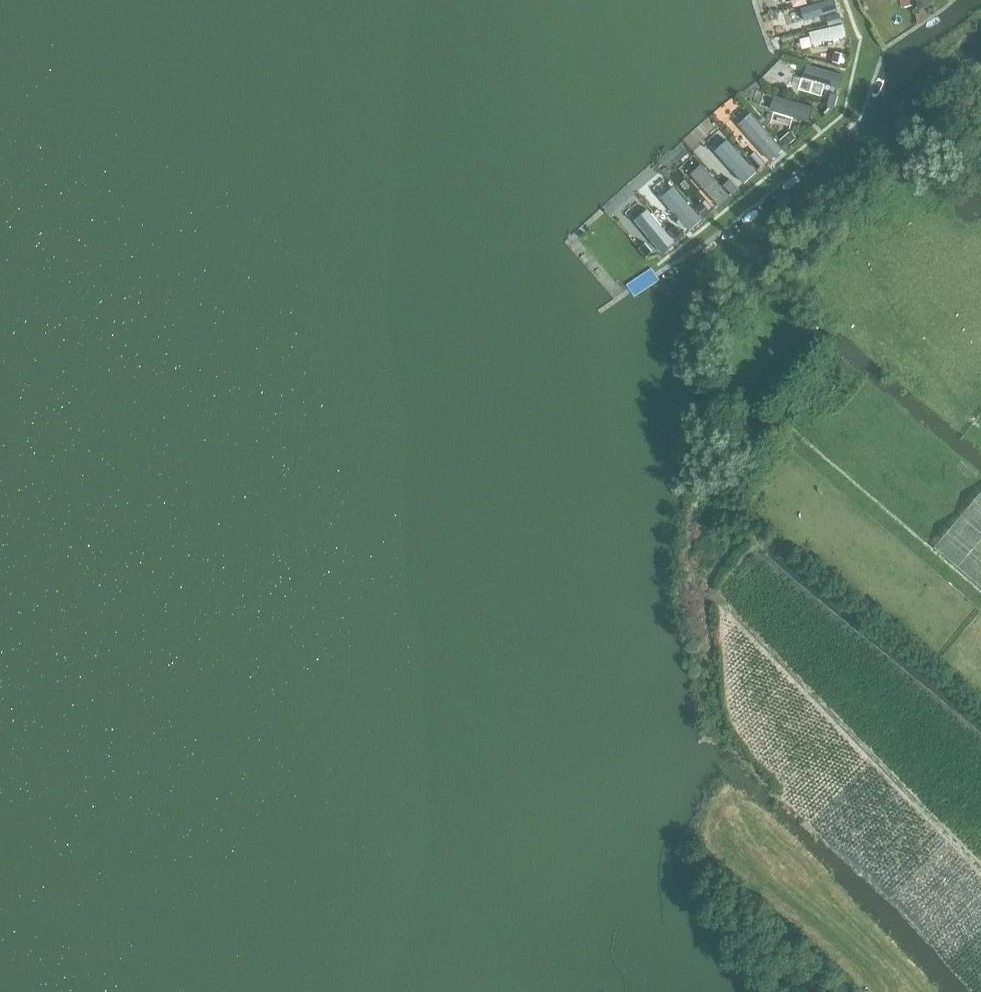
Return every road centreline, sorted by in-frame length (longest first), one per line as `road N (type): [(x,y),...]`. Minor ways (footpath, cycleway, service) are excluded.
road 1 (track): [(980,867),(719,597)]

